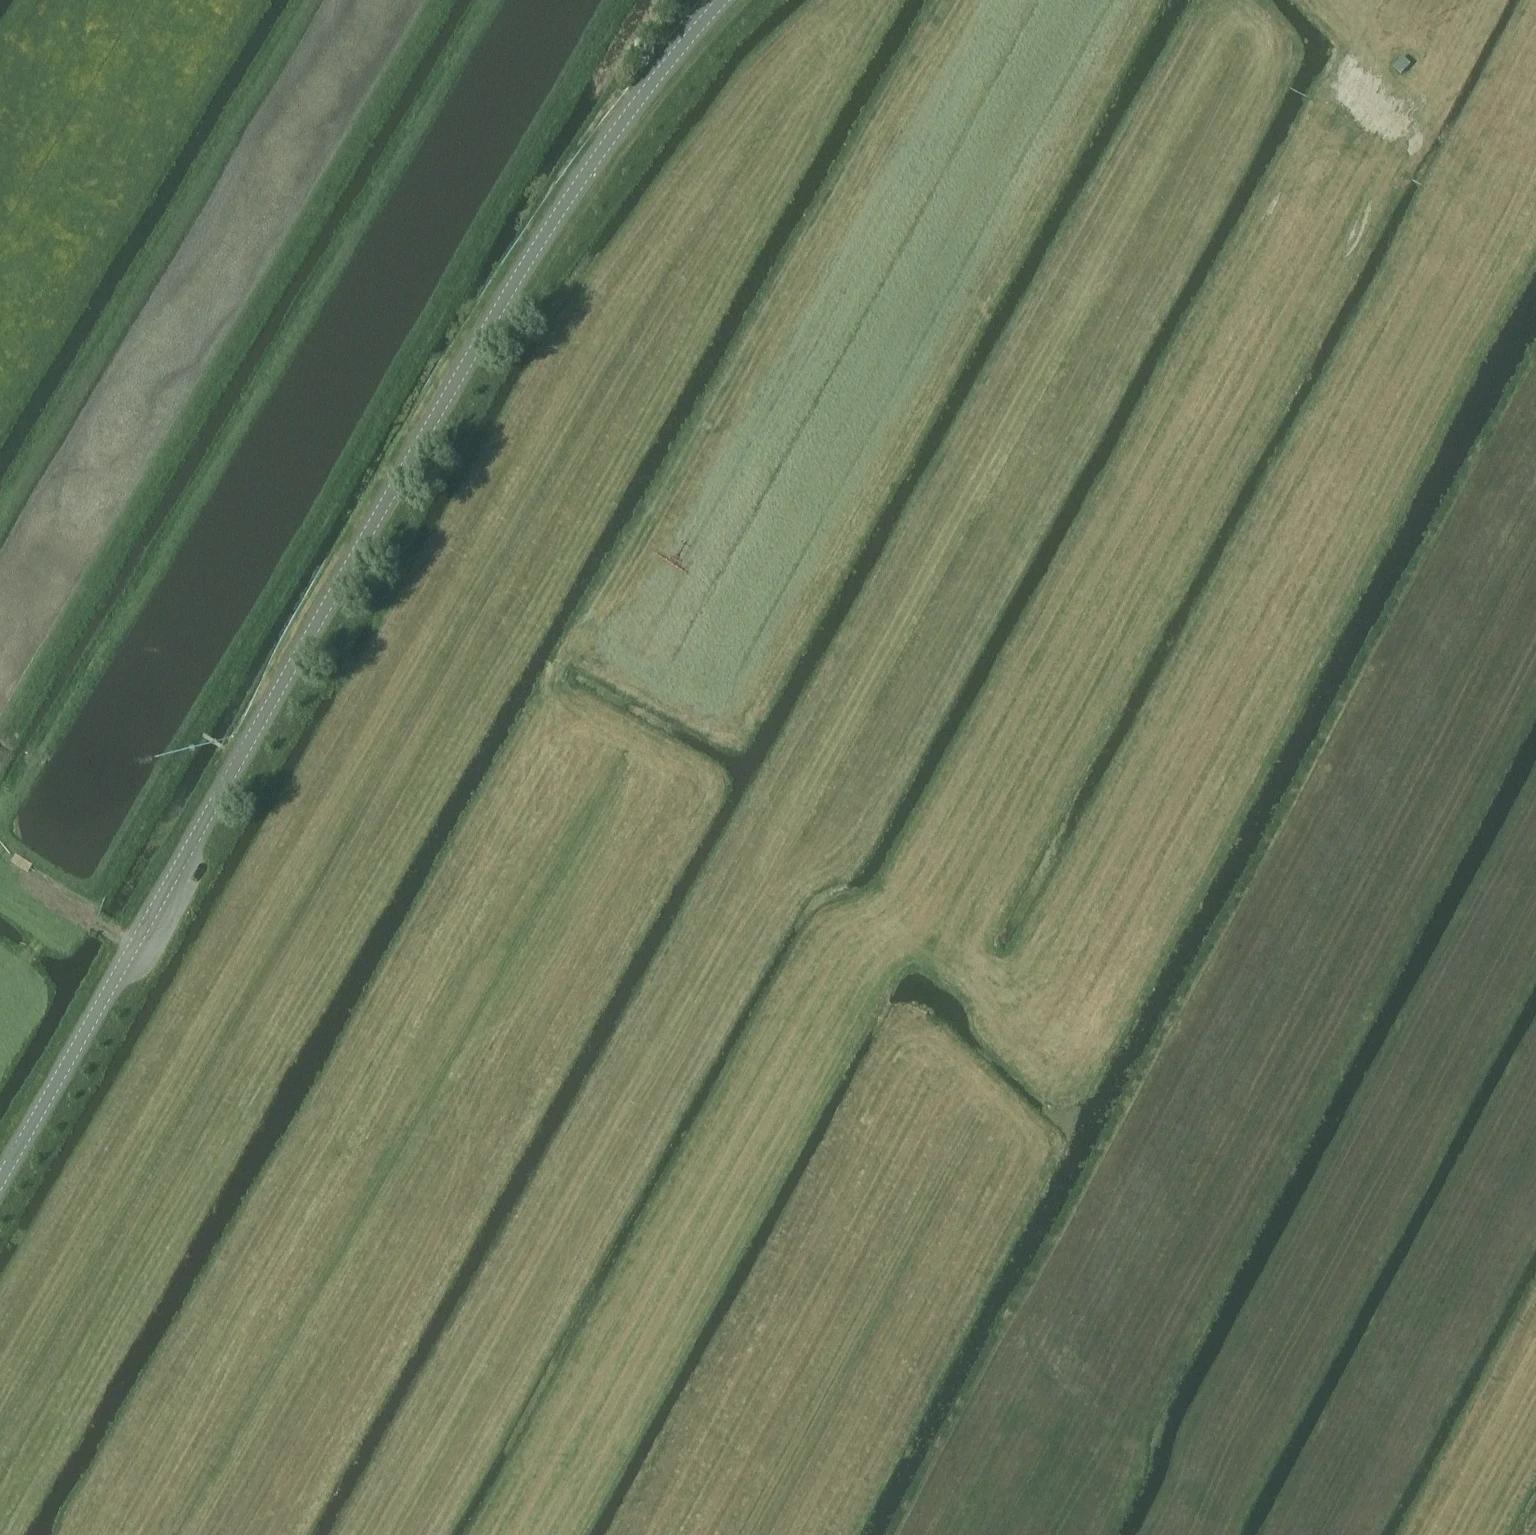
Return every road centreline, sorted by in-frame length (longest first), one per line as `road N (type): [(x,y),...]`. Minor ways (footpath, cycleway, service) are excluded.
road 1 (unclassified): [(0,1180),(505,299),(629,114),(724,0)]
road 2 (track): [(0,878),(140,936)]

